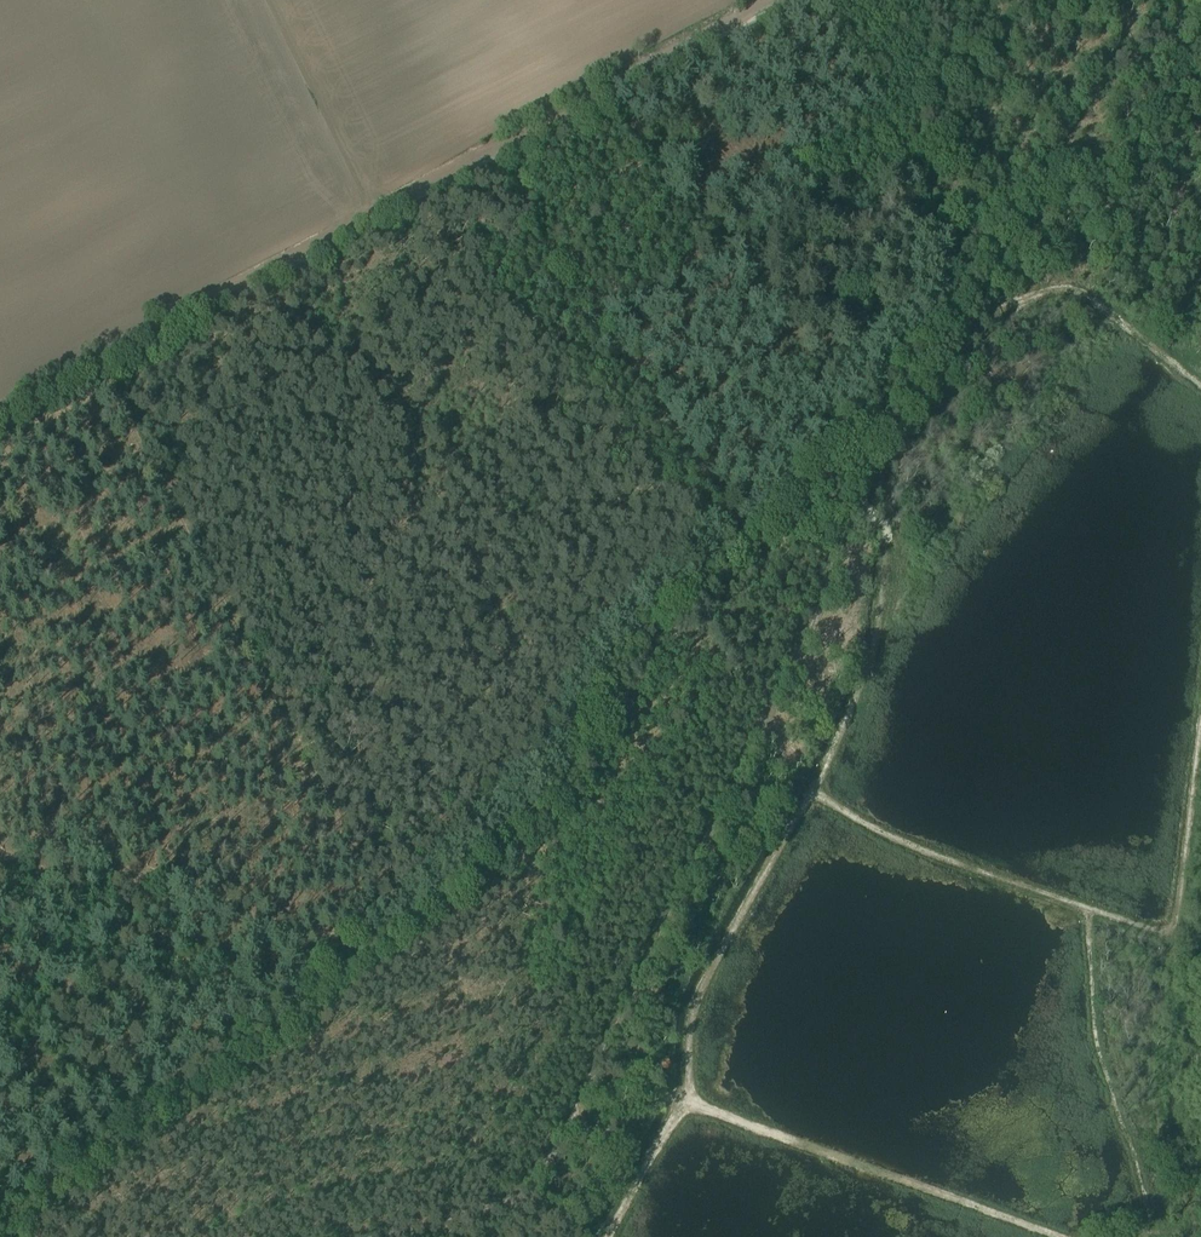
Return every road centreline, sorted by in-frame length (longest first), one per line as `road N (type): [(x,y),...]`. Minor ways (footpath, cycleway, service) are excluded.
road 1 (track): [(538,1236),(541,1178),(819,617),(849,521),(893,439),(982,324),(990,274),(980,234),(930,184)]
road 2 (track): [(0,411),(774,0)]
road 3 (track): [(92,365),(389,899)]
road 4 (track): [(570,1127),(616,1129),(660,1096),(657,1072),(616,1028)]
road 5 (track): [(930,184),(950,0)]
road 6 (track): [(384,1236),(515,1200),(541,1178)]

